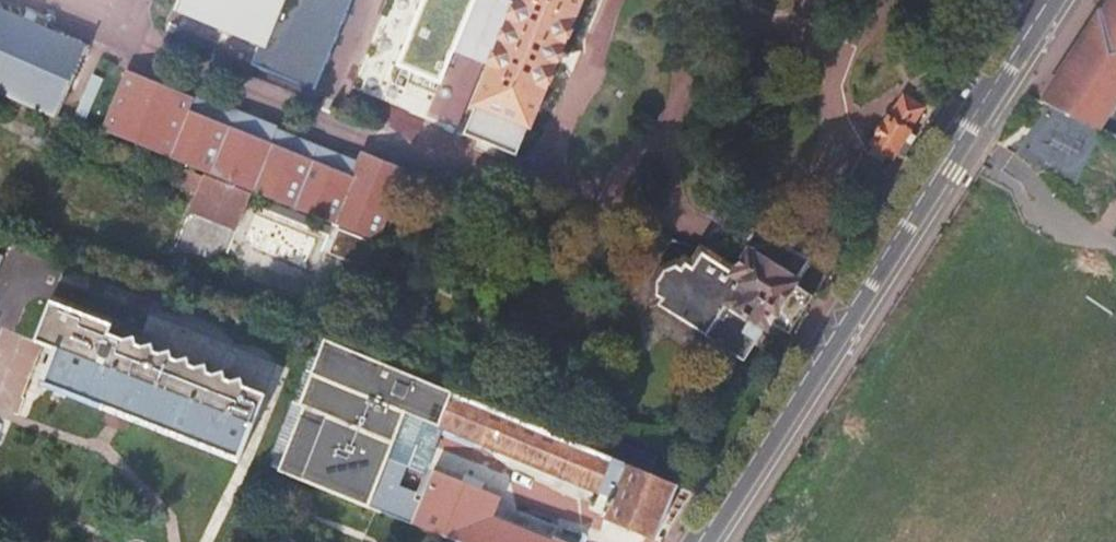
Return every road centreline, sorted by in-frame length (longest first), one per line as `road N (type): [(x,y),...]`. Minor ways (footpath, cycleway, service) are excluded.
road 1 (residential): [(38,0),(416,156),(547,179)]
road 2 (tertiary): [(699,541),(914,208)]
road 3 (tertiary): [(914,208),(1050,0)]
road 4 (residential): [(547,179),(620,0)]
road 5 (residential): [(835,151),(821,172),(744,225),(693,222)]
road 6 (residential): [(547,179),(693,222)]
road 7 (residential): [(682,102),(710,65),(787,25)]
road 8 (residential): [(693,222),(675,180),(674,124),(682,102)]

